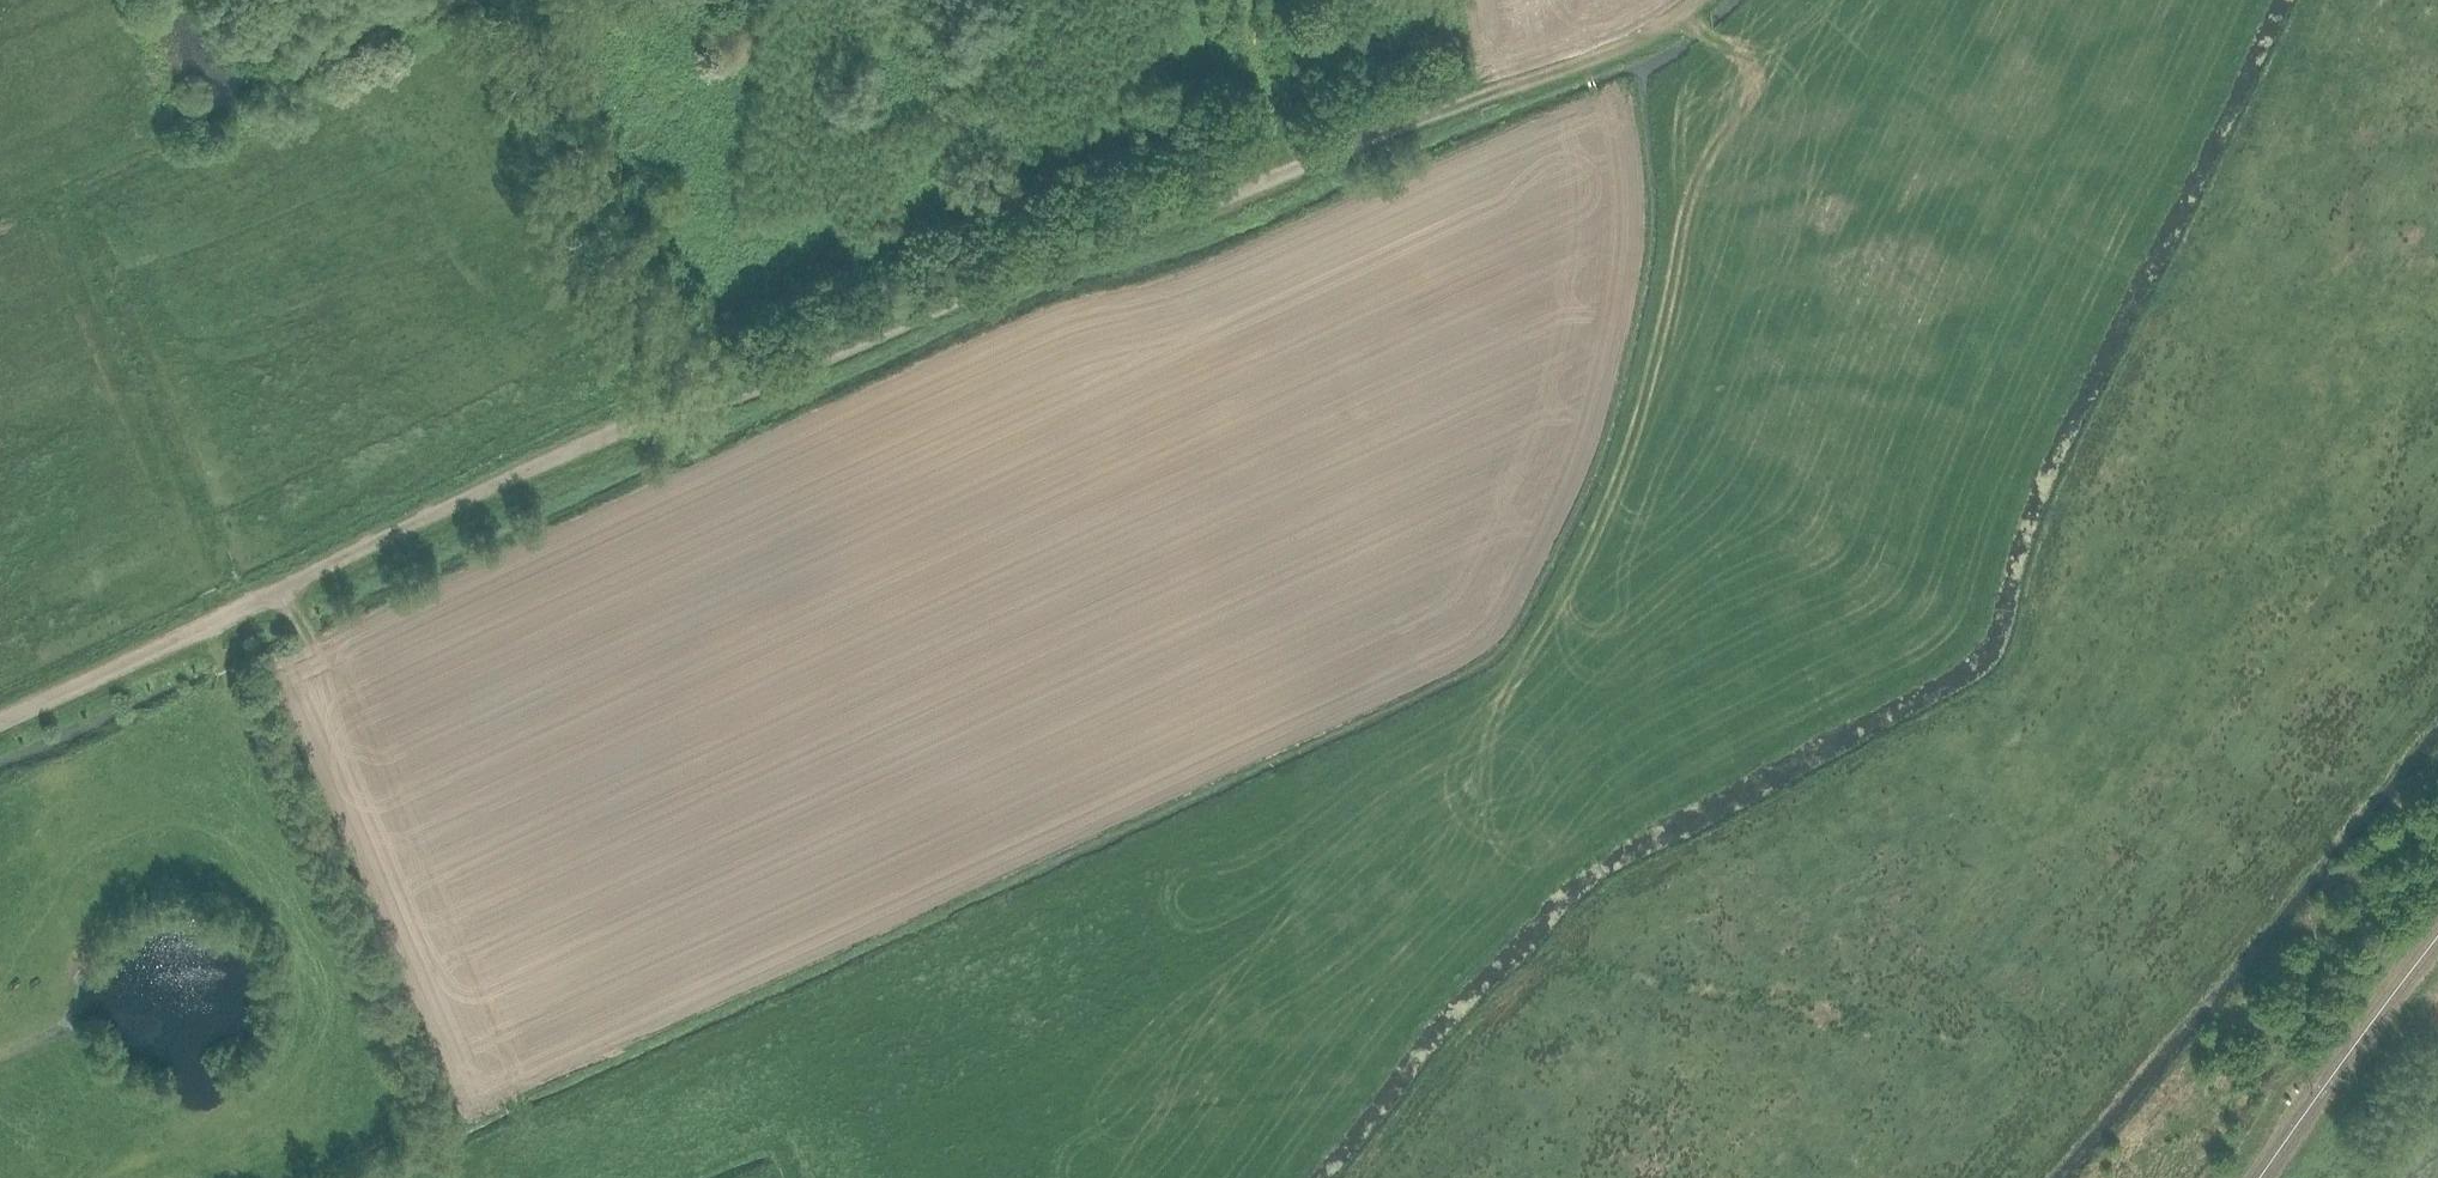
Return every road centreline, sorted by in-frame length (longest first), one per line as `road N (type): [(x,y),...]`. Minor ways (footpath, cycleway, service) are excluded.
road 1 (unclassified): [(0,723),(611,434),(1059,257),(1231,203),(1427,117)]
road 2 (track): [(1427,117),(1605,54),(1671,26),(1705,0)]

